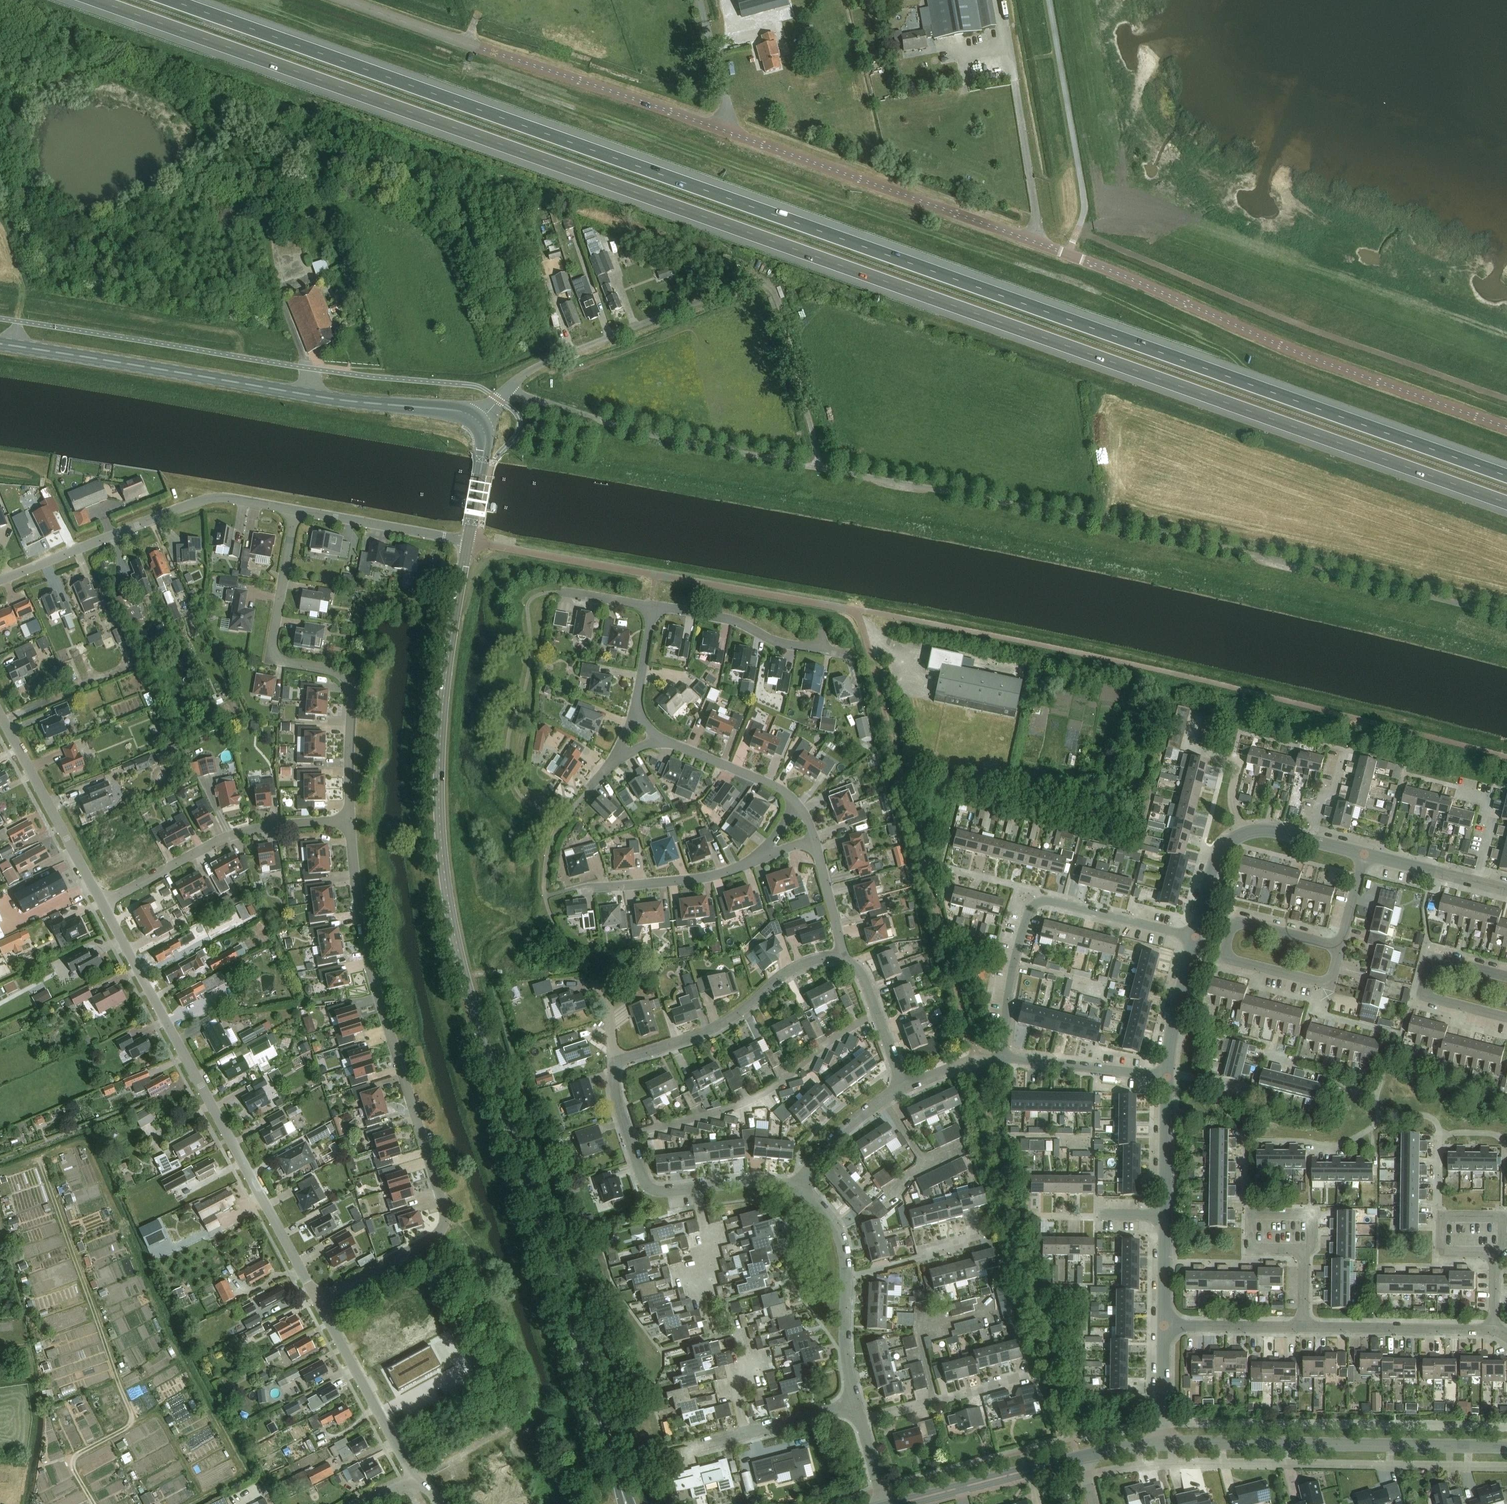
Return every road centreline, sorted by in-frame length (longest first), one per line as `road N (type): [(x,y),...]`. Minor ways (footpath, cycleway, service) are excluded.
road 1 (motorway): [(94,0),(1506,504)]
road 2 (motorway): [(1506,476),(168,0)]
road 3 (secondary): [(626,1503),(446,894),(440,719),(468,542)]
road 4 (unclassified): [(1067,255),(352,0)]
road 5 (unclassified): [(1506,616),(1106,523),(822,469)]
road 6 (unclassified): [(317,1302),(437,1234),(445,1212),(367,961),(349,821)]
road 7 (secondary): [(477,421),(452,410),(347,401),(0,345)]
road 8 (unclassified): [(505,392),(544,364),(760,281),(778,298),(822,469)]
road 9 (residential): [(1506,429),(1302,355),(1067,255)]
road 10 (unclassified): [(317,1302),(102,903)]
road 11 (track): [(93,1503),(74,1459),(132,1422),(39,1160)]
road 12 (unclassified): [(349,821),(351,686),(333,672),(282,663),(271,647),(295,511)]
road 13 (unclassified): [(1164,1442),(1506,1448)]
road 14 (unclassified): [(822,469),(649,435),(505,392)]
road 15 (unclassified): [(1001,1057),(1014,963),(1033,905),(1049,902),(1195,939)]
road 16 (residential): [(0,580),(206,499),(295,511)]
road 17 (residential): [(627,1138),(737,1107),(875,1014)]
road 18 (unclassified): [(102,903),(230,836),(349,821)]
road 19 (residential): [(615,1062),(716,1028),(800,965),(843,959)]
road 20 (unclassified): [(1195,939),(1216,860),(1244,835),(1265,830),(1363,855)]
road 21 (residential): [(853,1404),(838,1227),(796,1185)]
road 22 (unclassified): [(102,903),(0,716)]
road 23 (residential): [(796,1185),(753,1180),(648,1191),(627,1138)]
road 24 (residential): [(652,607),(848,655)]
road 25 (unclassified): [(413,1478),(317,1302)]
road 26 (unclassified): [(885,1503),(1078,1458)]
road 27 (unclassified): [(1303,1328),(1494,1330)]
road 28 (unclassified): [(1234,926),(1227,957),(1330,986),(1340,947)]
road 29 (residential): [(859,1422),(1029,1376)]
road 30 (residential): [(295,511),(468,542)]
road 31 (residential): [(588,890),(707,878),(757,860)]
road 32 (residential): [(688,1450),(853,1404)]
road 33 (unclassified): [(1001,1057),(1167,1078)]
road 34 (residential): [(797,805),(767,783),(656,739)]
road 35 (unclassified): [(1363,855),(1506,891)]
road 36 (residential): [(796,1185),(835,1141),(904,1089)]
road 37 (unclassified): [(1167,1078),(1195,939)]
road 38 (unclassified): [(1163,1326),(1303,1328)]
road 39 (unclassified): [(1165,1215),(1167,1078)]
road 40 (secondary): [(468,542),(485,438),(477,421)]
road 41 (residential): [(843,959),(814,840)]
road 42 (unclassified): [(1433,962),(1425,994),(1506,1019)]

